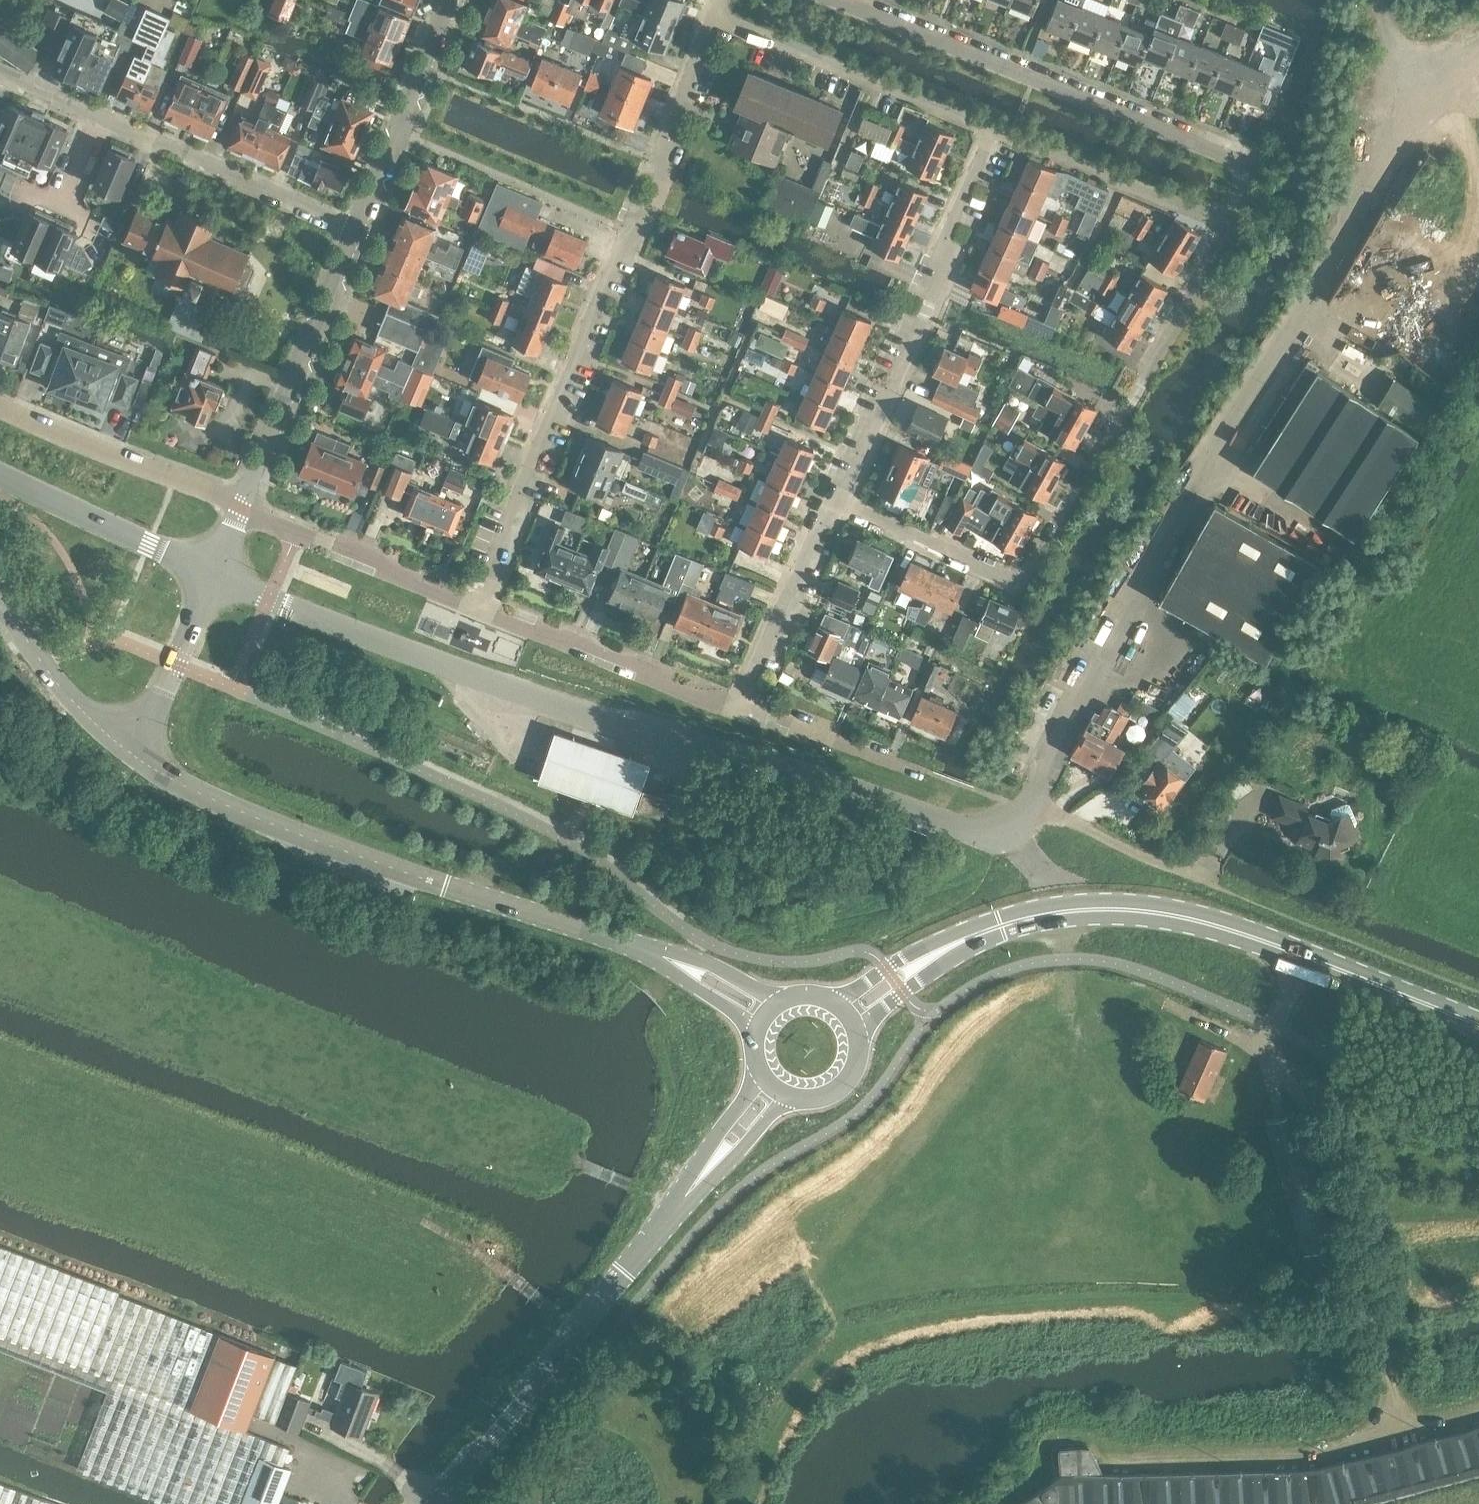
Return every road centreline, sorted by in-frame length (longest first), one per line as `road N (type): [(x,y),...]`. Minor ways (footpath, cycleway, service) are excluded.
road 1 (unclassified): [(212,576),(510,688),(908,809)]
road 2 (residential): [(484,606),(510,538),(513,501),(616,253),(641,229),(664,170),(664,139),(718,0)]
road 3 (residential): [(837,503),(1027,587),(1231,223)]
road 4 (tertiary): [(145,734),(172,776),(259,819),(698,974)]
road 5 (tertiary): [(1478,1025),(1205,922),(1150,912),(1026,918),(941,955)]
road 6 (residential): [(1231,223),(1253,162),(843,0)]
road 7 (tertiary): [(440,1503),(713,1163)]
road 8 (residential): [(837,503),(1002,133)]
road 9 (residential): [(356,227),(0,71)]
road 10 (residential): [(721,0),(733,22),(1002,133)]
road 11 (unclassified): [(242,508),(356,227)]
road 12 (residential): [(744,706),(484,606)]
road 13 (residential): [(1276,911),(1027,809)]
road 14 (residential): [(242,508),(0,407)]
road 15 (unclassified): [(356,227),(451,0)]
road 16 (residential): [(1002,133),(1231,223)]
road 17 (tertiary): [(0,478),(212,576)]
road 18 (residential): [(744,706),(837,503)]
road 19 (residential): [(484,606),(298,533)]
road 20 (residential): [(930,774),(744,706)]
road 21 (track): [(581,1329),(421,1220)]
road 22 (tertiary): [(145,734),(212,576)]
road 23 (unclassified): [(43,664),(93,719),(145,734)]

